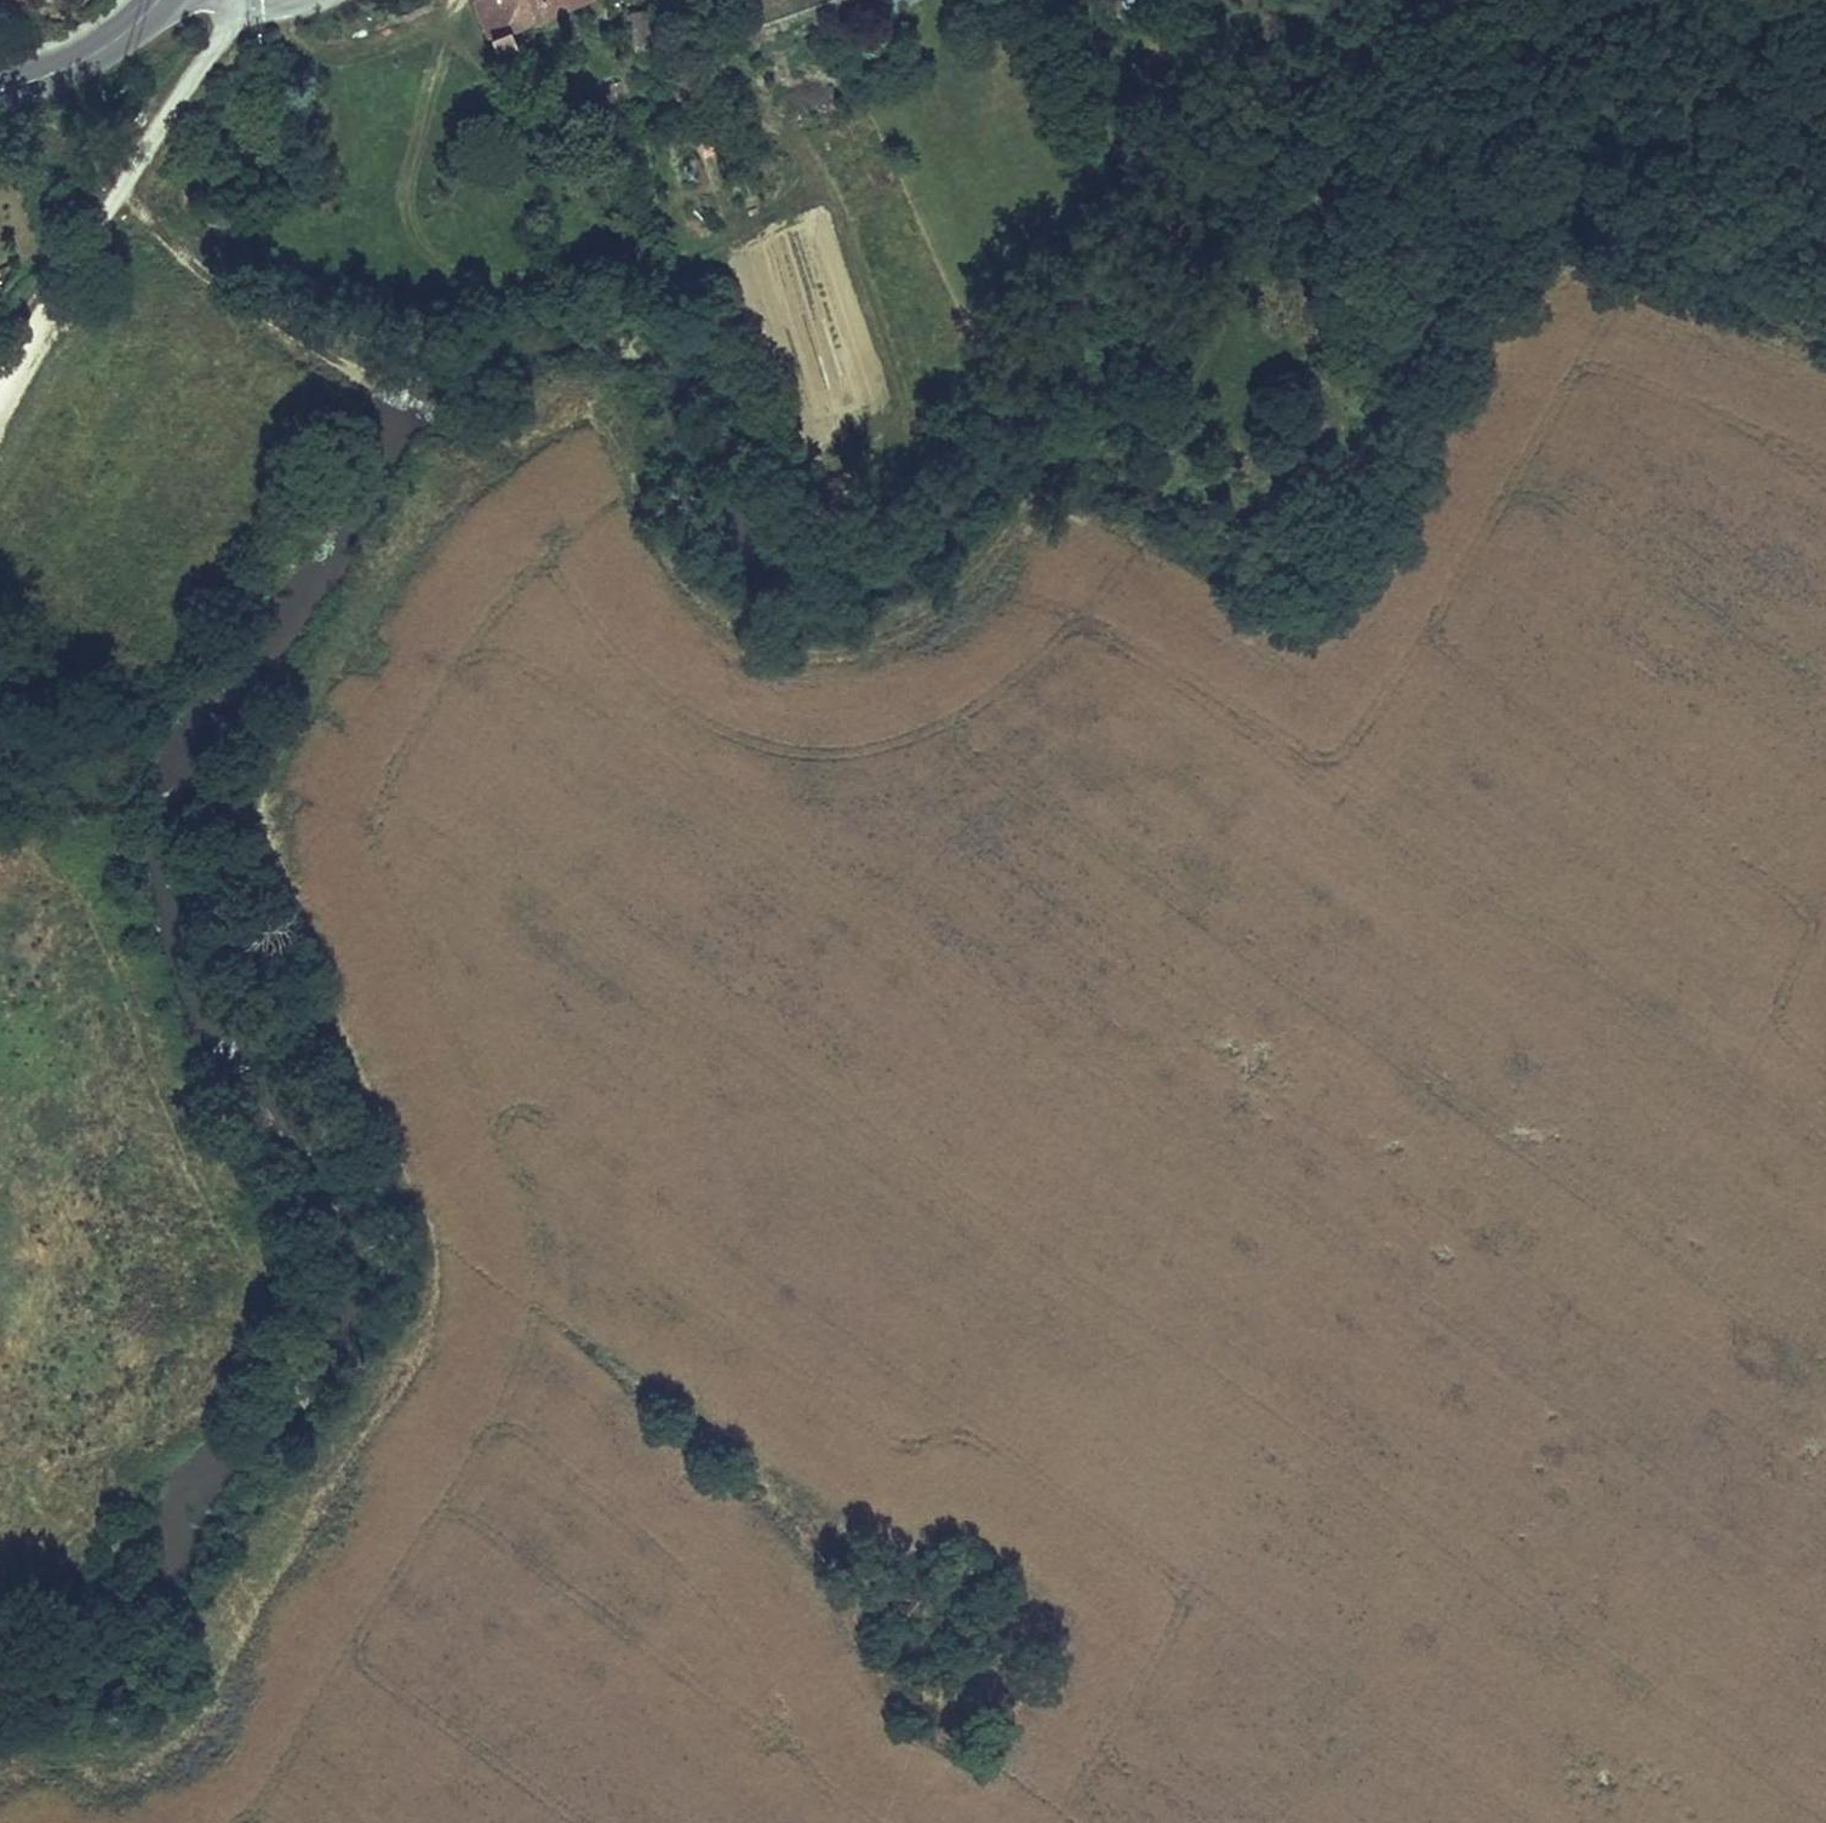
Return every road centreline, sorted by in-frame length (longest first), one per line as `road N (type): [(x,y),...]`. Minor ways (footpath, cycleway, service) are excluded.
road 1 (track): [(528,452),(464,440),(228,298),(119,196)]
road 2 (track): [(237,2),(168,105),(0,399)]
road 3 (secondary): [(160,0),(106,46),(0,95)]

